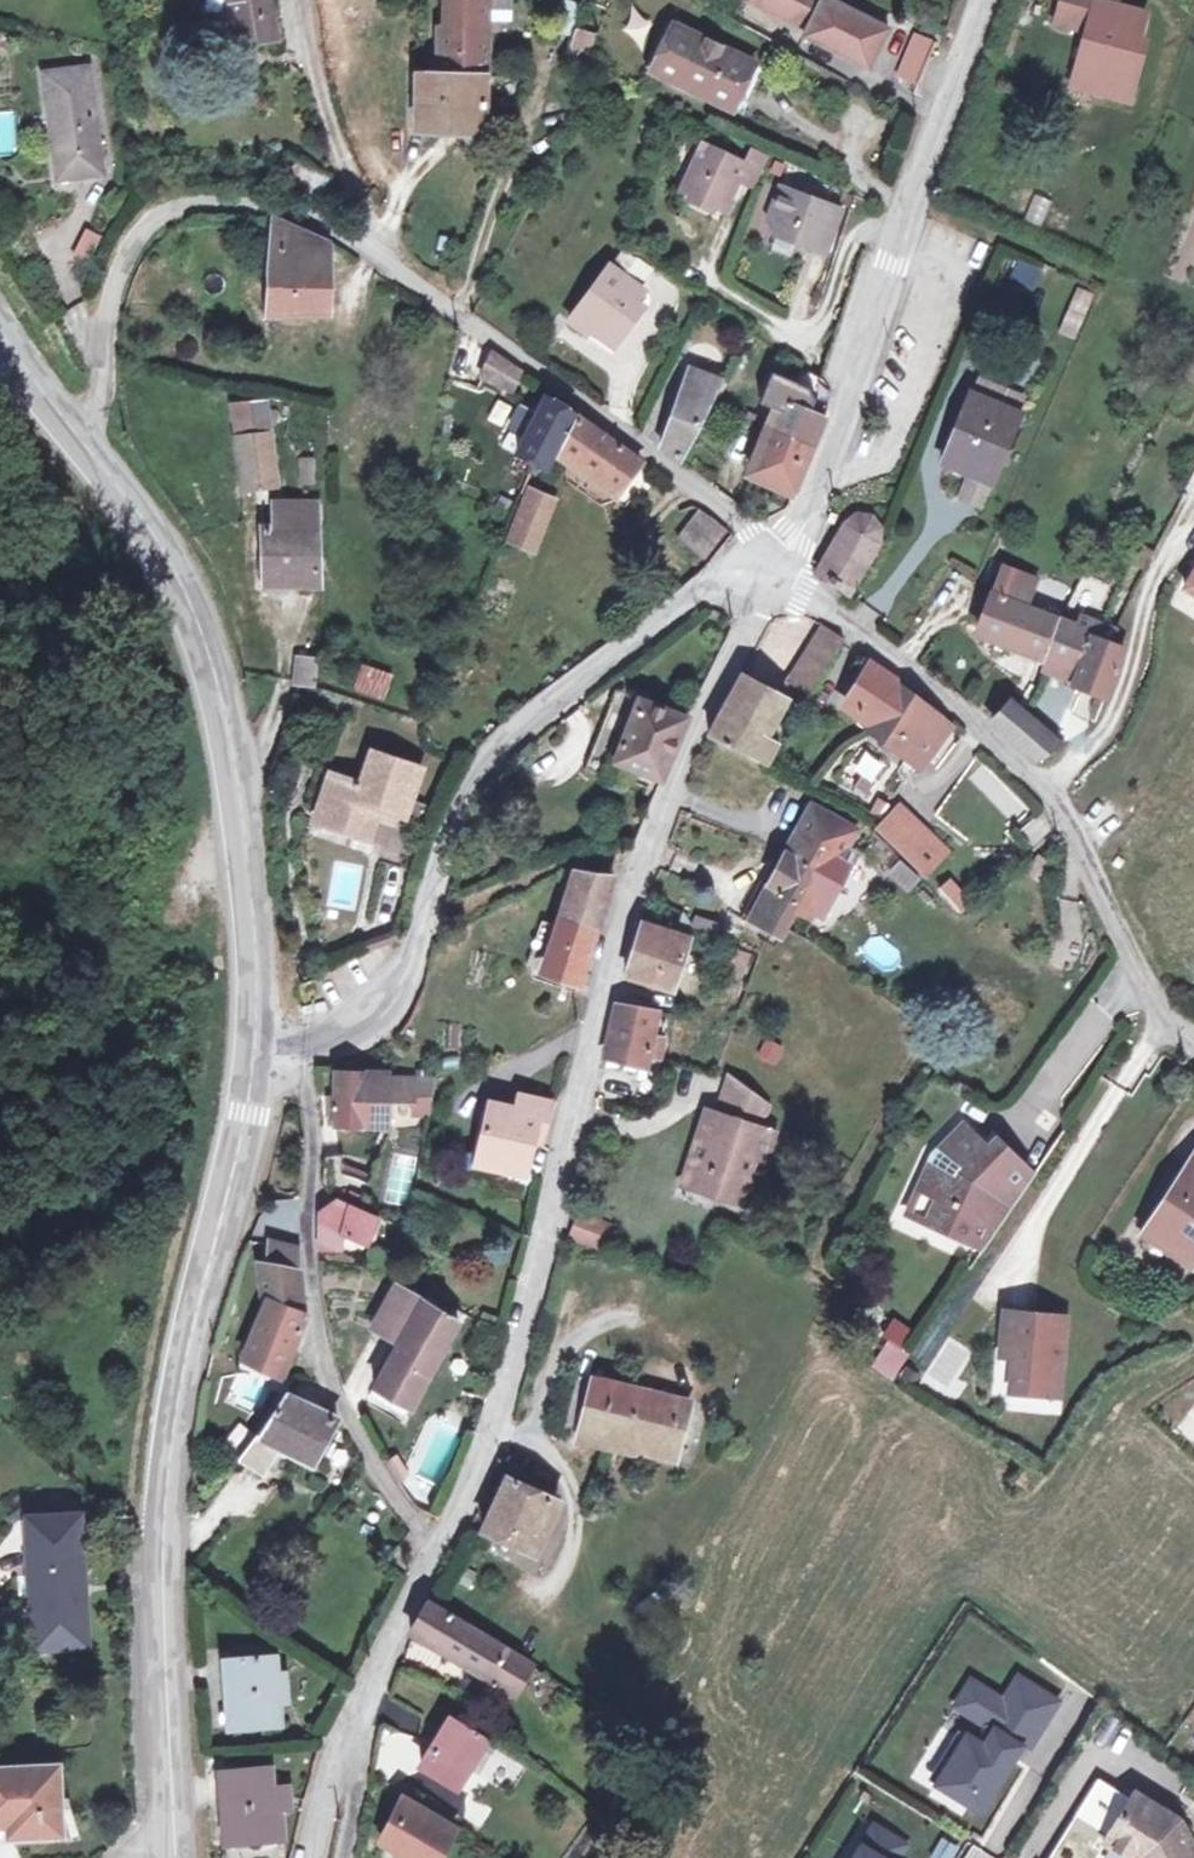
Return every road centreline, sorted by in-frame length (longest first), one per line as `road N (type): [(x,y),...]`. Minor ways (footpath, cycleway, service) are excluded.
road 1 (unclassified): [(443,1548),(492,1454),(597,1028),(691,743),(782,575)]
road 2 (residential): [(74,431),(99,385),(113,276),(129,242),(154,220),(210,198),(270,199),(351,235),(763,536),(782,575)]
road 3 (secondary): [(255,1047),(168,1473),(164,1569),(177,1857)]
road 4 (residential): [(299,1046),(384,1008),(420,954),(480,775),(578,681),(725,575),(782,575)]
road 5 (secondary): [(74,431),(126,495),(182,592),(237,759),(255,1047)]
road 6 (residential): [(782,575),(1028,774),(1081,840),(1153,997),(1193,1030)]
road 7 (unclassified): [(782,575),(982,0)]
road 8 (residential): [(299,1046),(314,1135),(307,1265),(329,1360),(400,1499),(443,1548)]
road 9 (unclassified): [(306,1857),(314,1812),(443,1548)]
road 10 (secondary): [(0,318),(74,431)]

